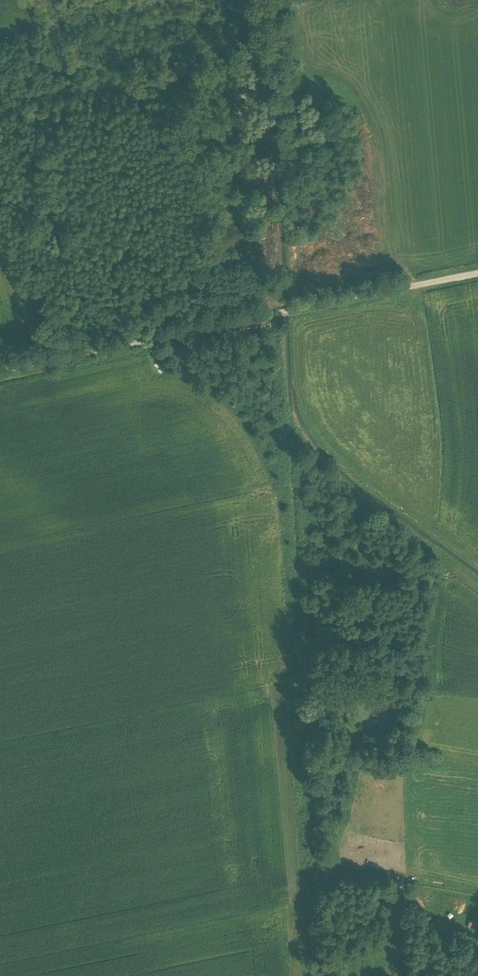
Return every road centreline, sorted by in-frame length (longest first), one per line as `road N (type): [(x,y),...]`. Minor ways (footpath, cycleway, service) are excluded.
road 1 (track): [(0,371),(477,274)]

